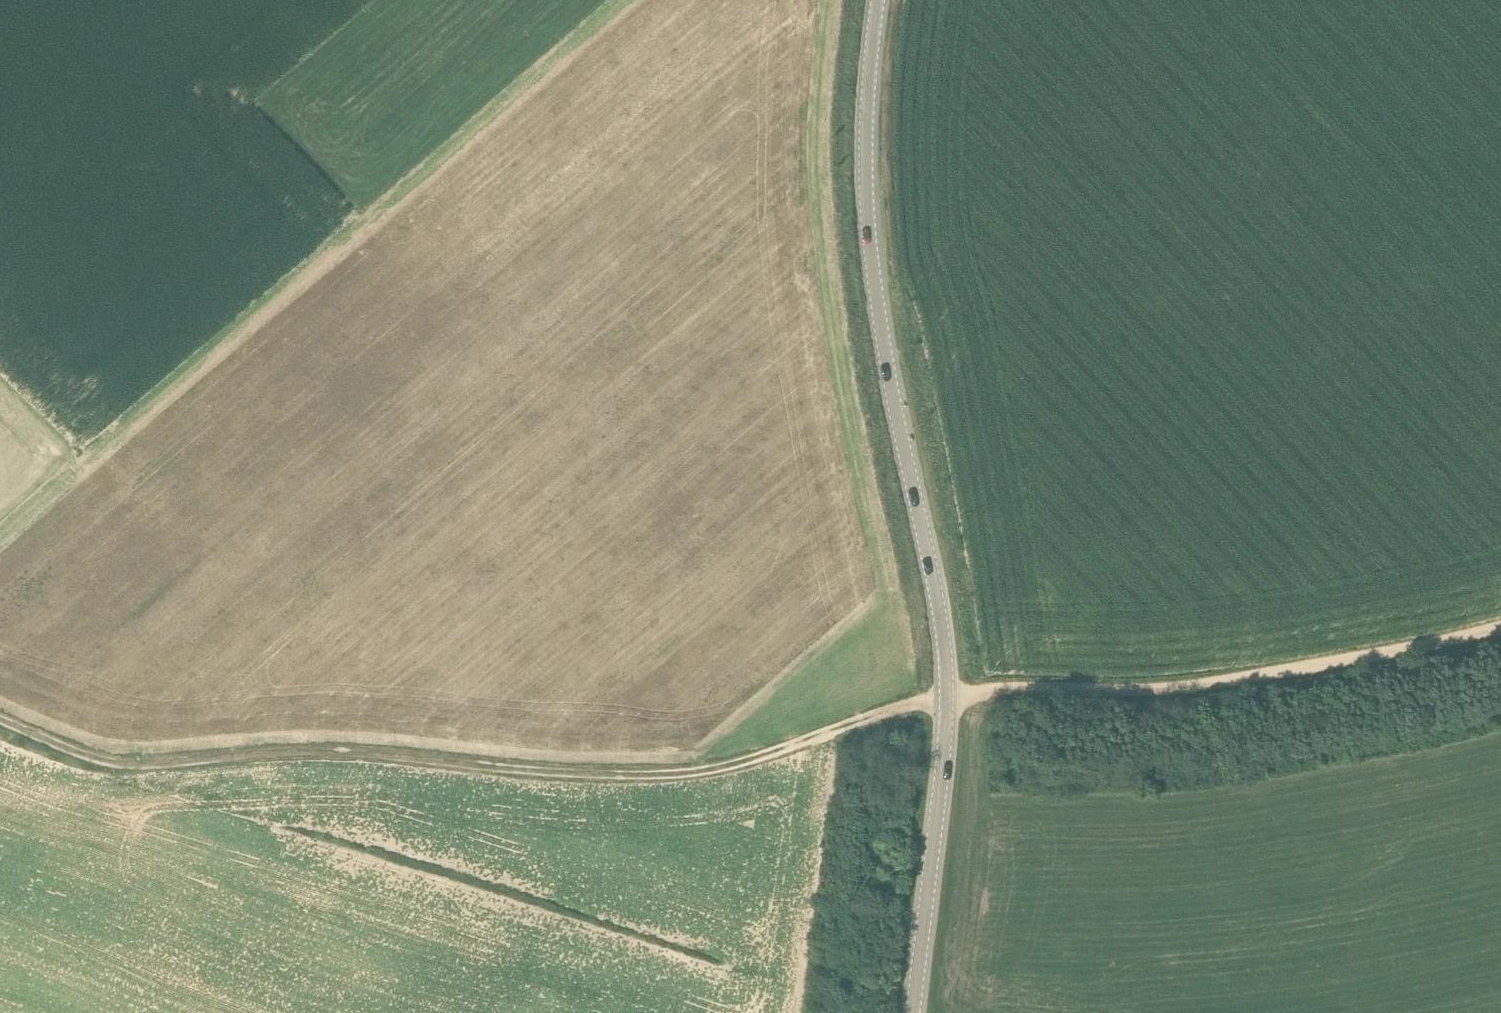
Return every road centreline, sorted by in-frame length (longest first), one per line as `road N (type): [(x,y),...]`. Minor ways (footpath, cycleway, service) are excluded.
road 1 (tertiary): [(913,1012),(947,684),(873,270),(866,126),(878,0)]
road 2 (track): [(947,696),(719,767),(642,774),(328,751),(124,763),(0,719)]
road 3 (track): [(947,696),(1180,686),(1500,625)]

